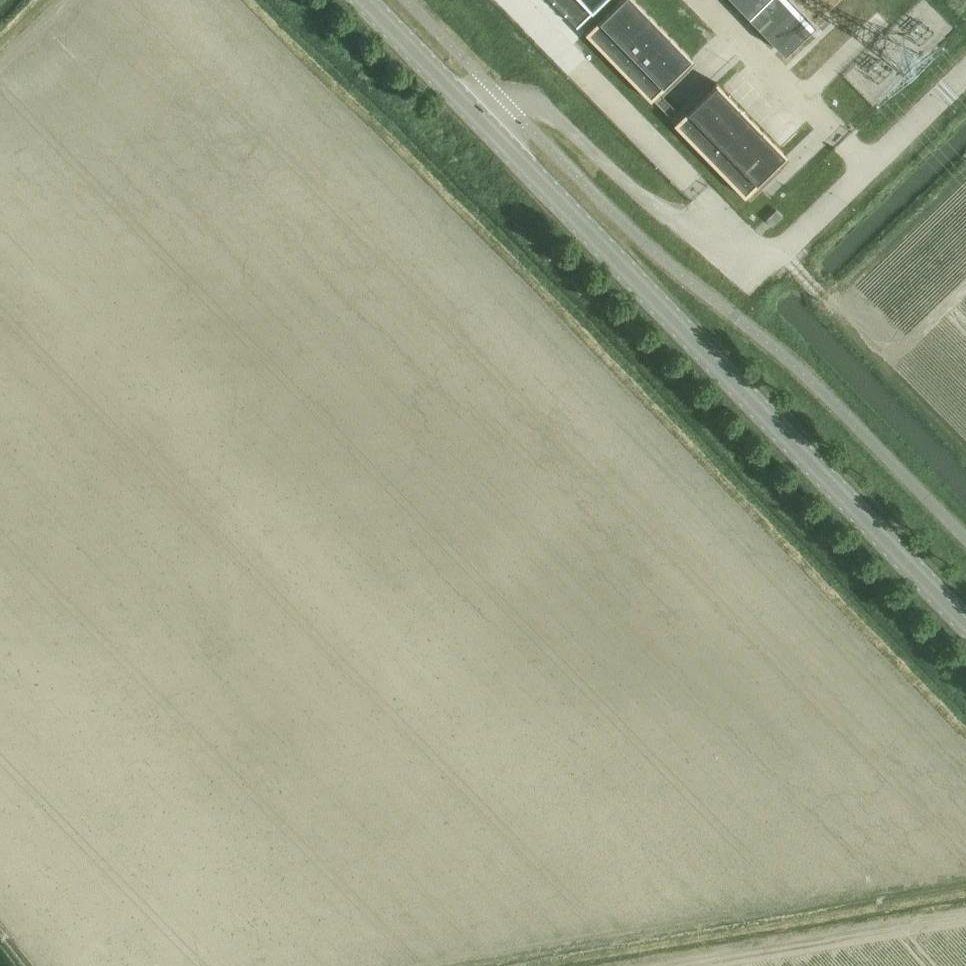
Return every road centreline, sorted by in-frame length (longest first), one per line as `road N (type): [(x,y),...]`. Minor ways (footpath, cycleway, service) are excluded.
road 1 (secondary): [(965,626),(364,0)]

